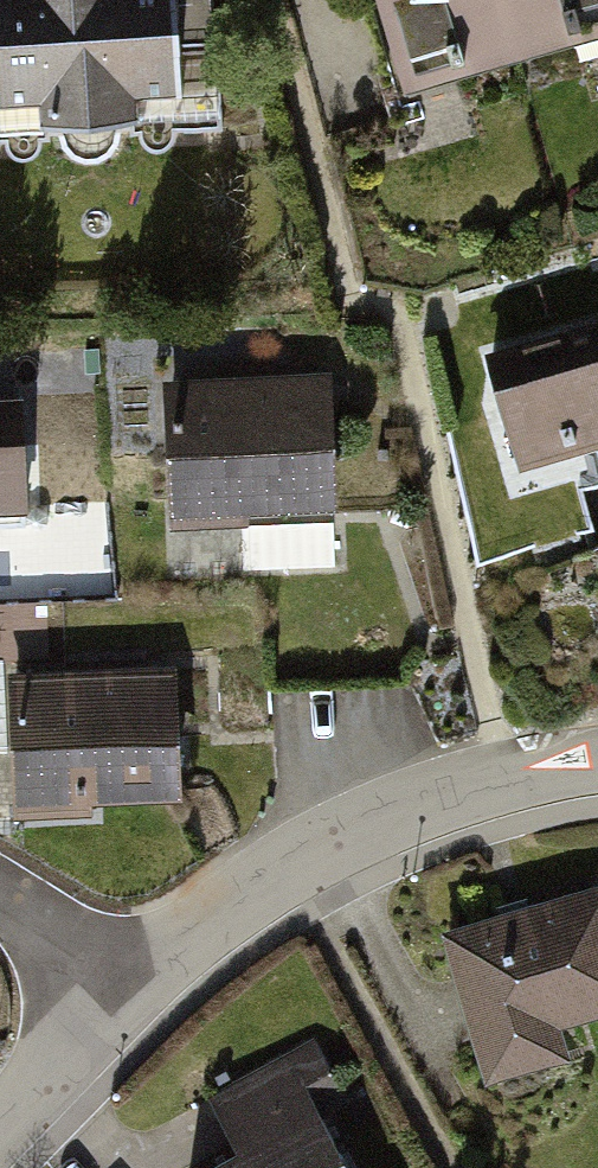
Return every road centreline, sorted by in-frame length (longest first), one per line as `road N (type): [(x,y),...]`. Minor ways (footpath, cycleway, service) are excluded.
road 1 (residential): [(125,999),(279,858),(403,803),(499,776),(597,763)]
road 2 (residential): [(0,1127),(125,999)]
road 3 (residential): [(125,999),(0,900)]

